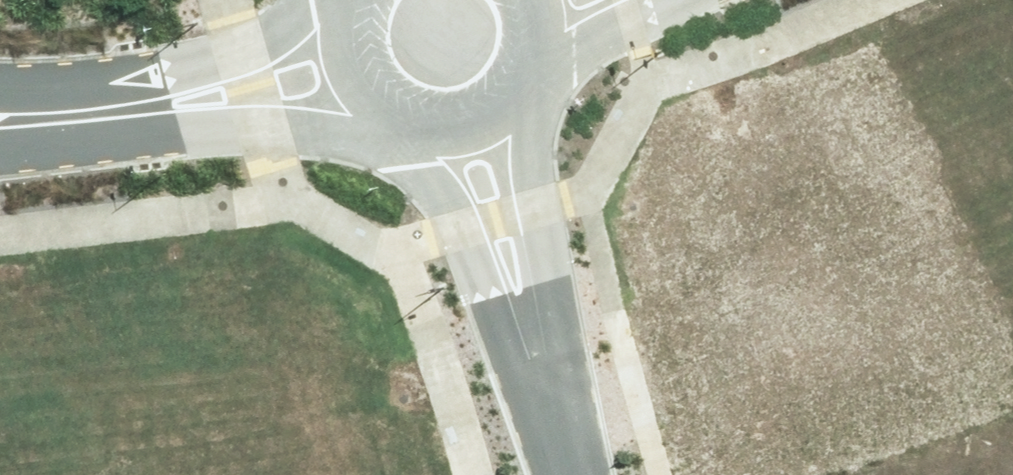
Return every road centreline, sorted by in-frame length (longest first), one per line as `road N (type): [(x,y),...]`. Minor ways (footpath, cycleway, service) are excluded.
road 1 (residential): [(461,108),(572,474)]
road 2 (residential): [(362,65),(232,104),(85,127)]
road 3 (residential): [(524,0),(524,49),(511,76),(461,108)]

